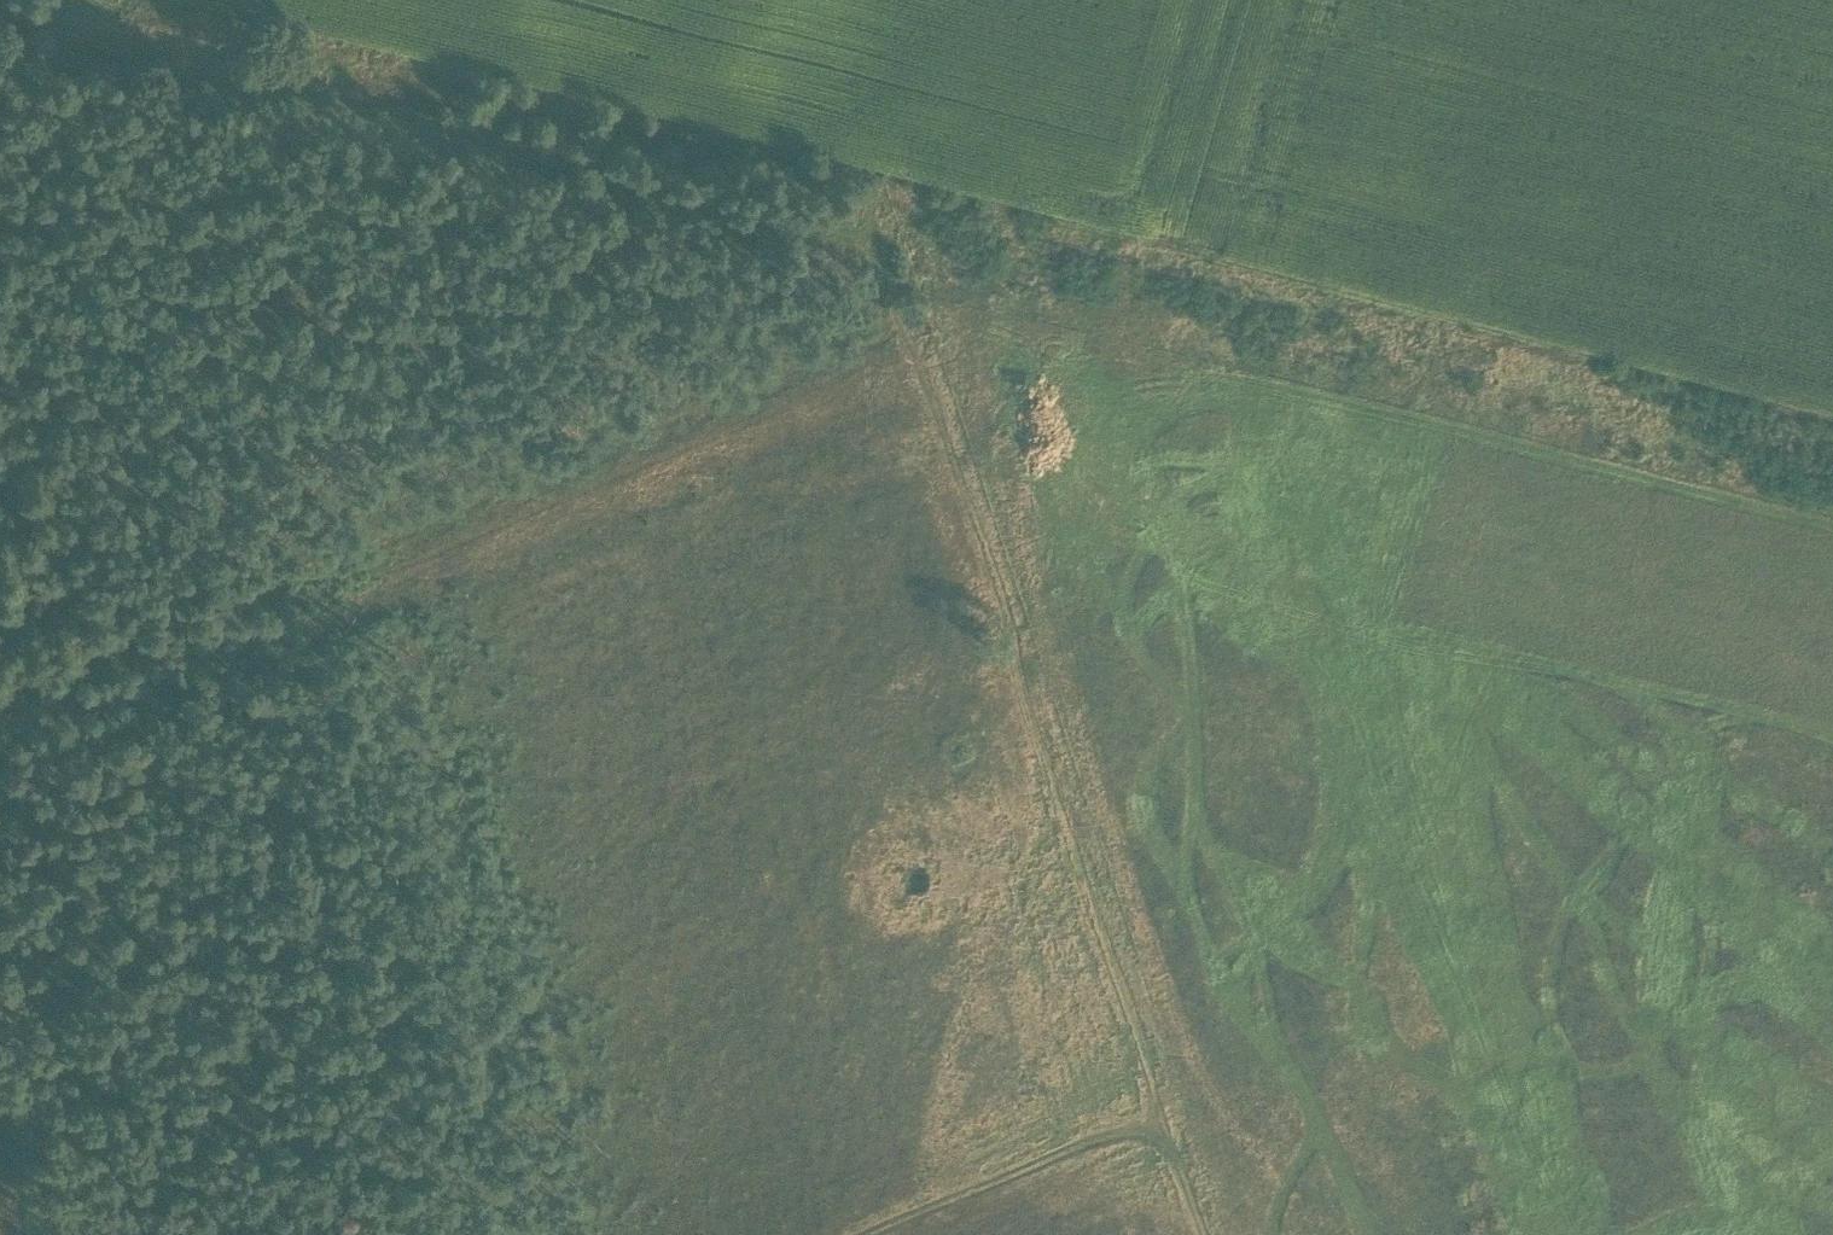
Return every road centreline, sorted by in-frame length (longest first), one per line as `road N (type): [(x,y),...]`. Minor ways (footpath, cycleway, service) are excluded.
road 1 (track): [(0,21),(848,240),(878,270),(1211,1234)]
road 2 (track): [(1169,1103),(891,1234)]

